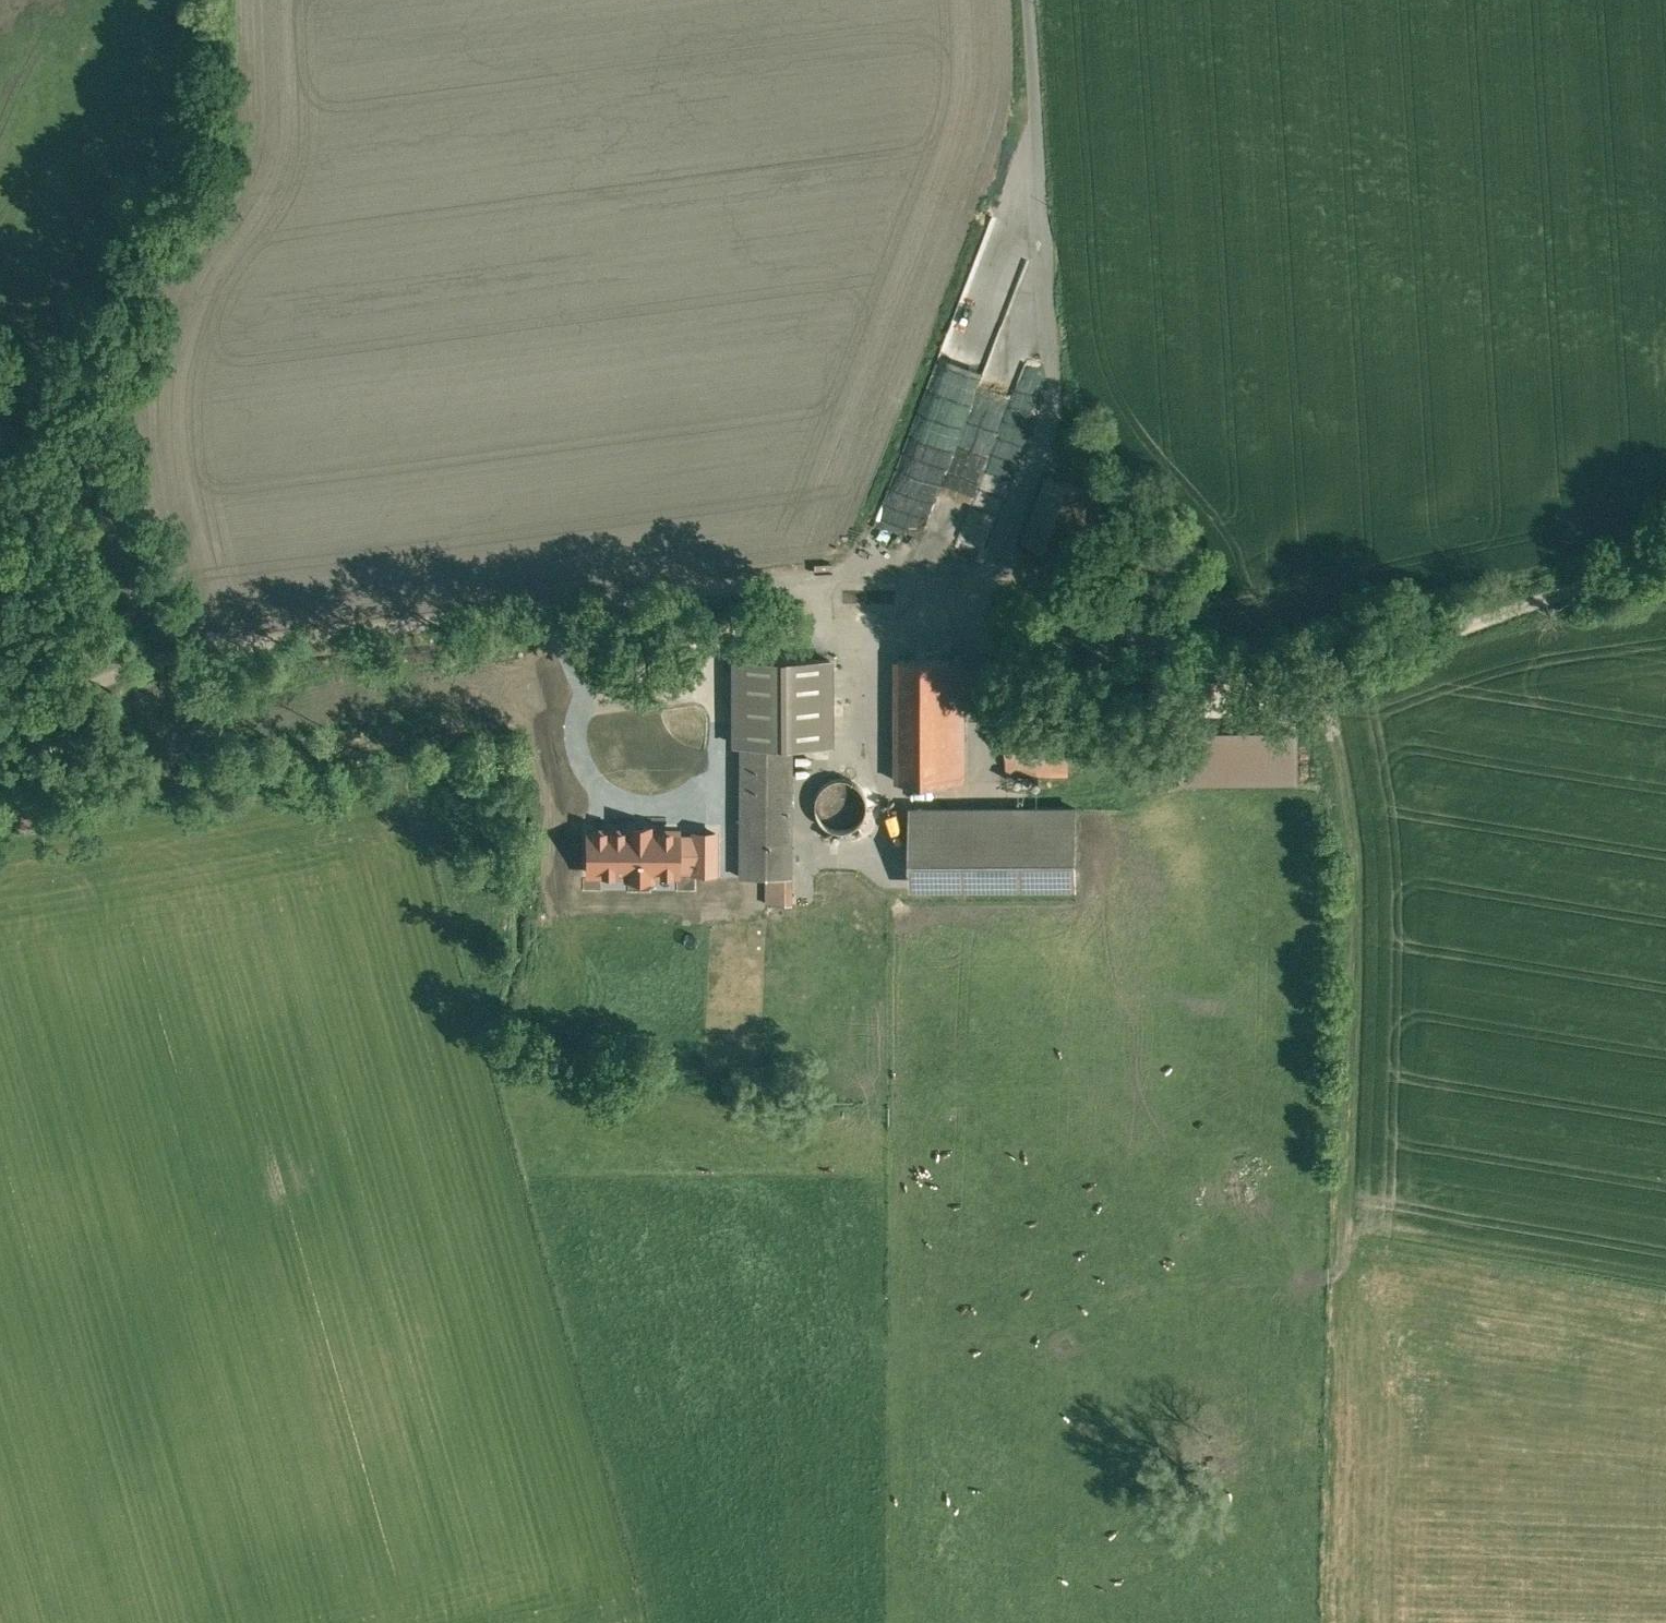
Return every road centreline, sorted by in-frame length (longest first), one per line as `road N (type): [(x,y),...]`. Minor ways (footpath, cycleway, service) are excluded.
road 1 (unclassified): [(1037,0),(1056,314),(1048,418),(1012,559),(142,649),(0,717)]

